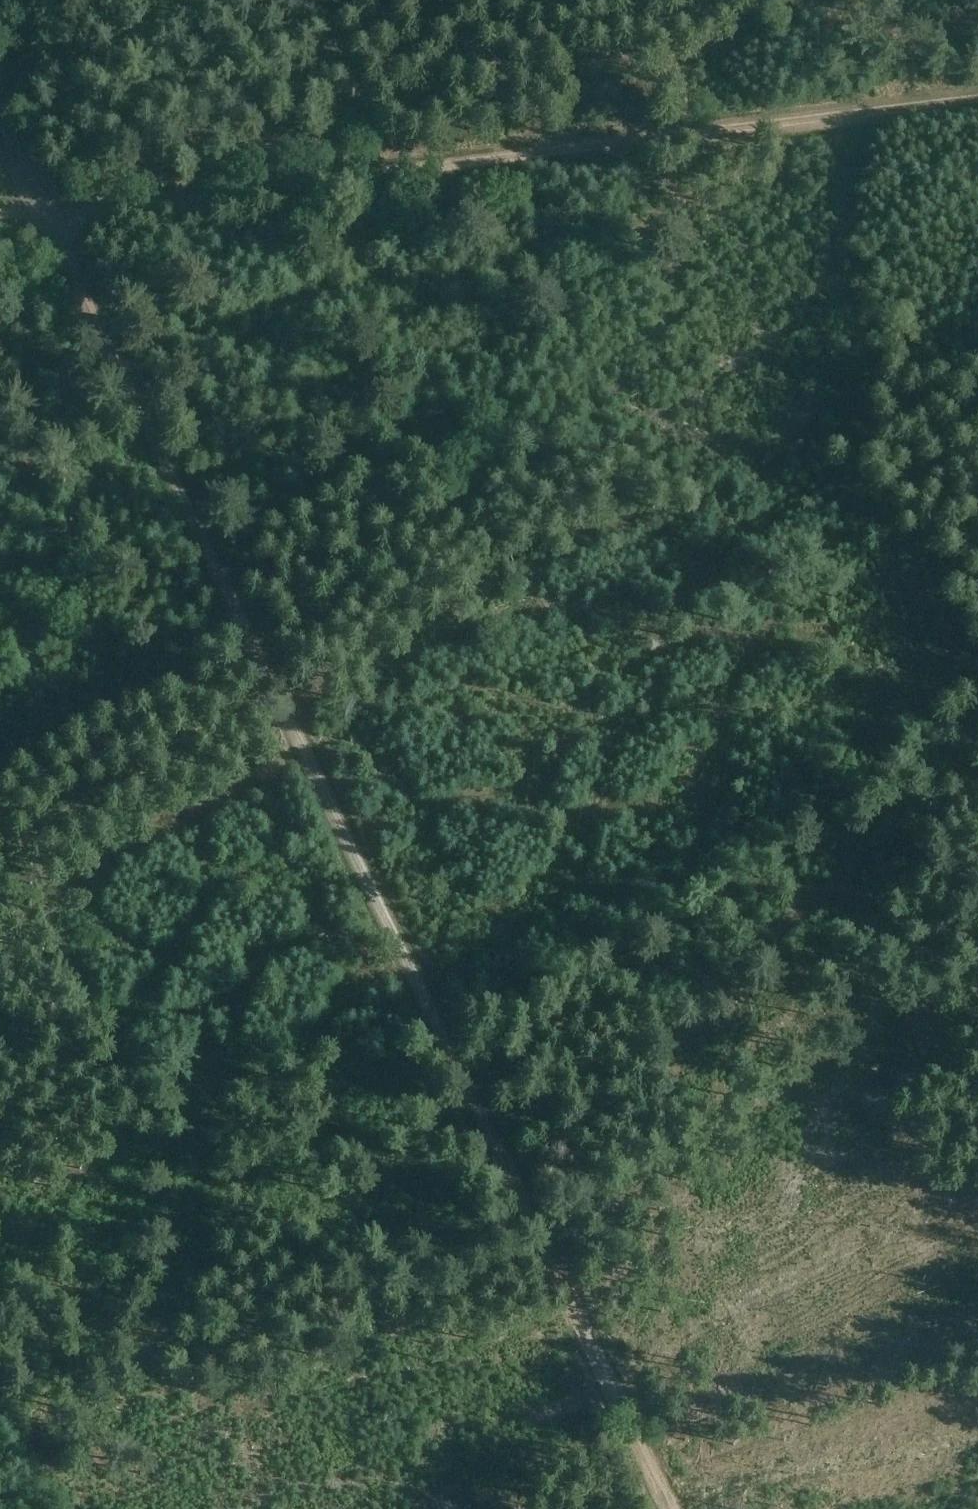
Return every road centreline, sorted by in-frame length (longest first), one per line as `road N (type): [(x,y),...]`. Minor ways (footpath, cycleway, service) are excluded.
road 1 (track): [(671,1508),(201,532)]
road 2 (track): [(977,100),(46,209)]
road 3 (track): [(201,532),(46,209)]

